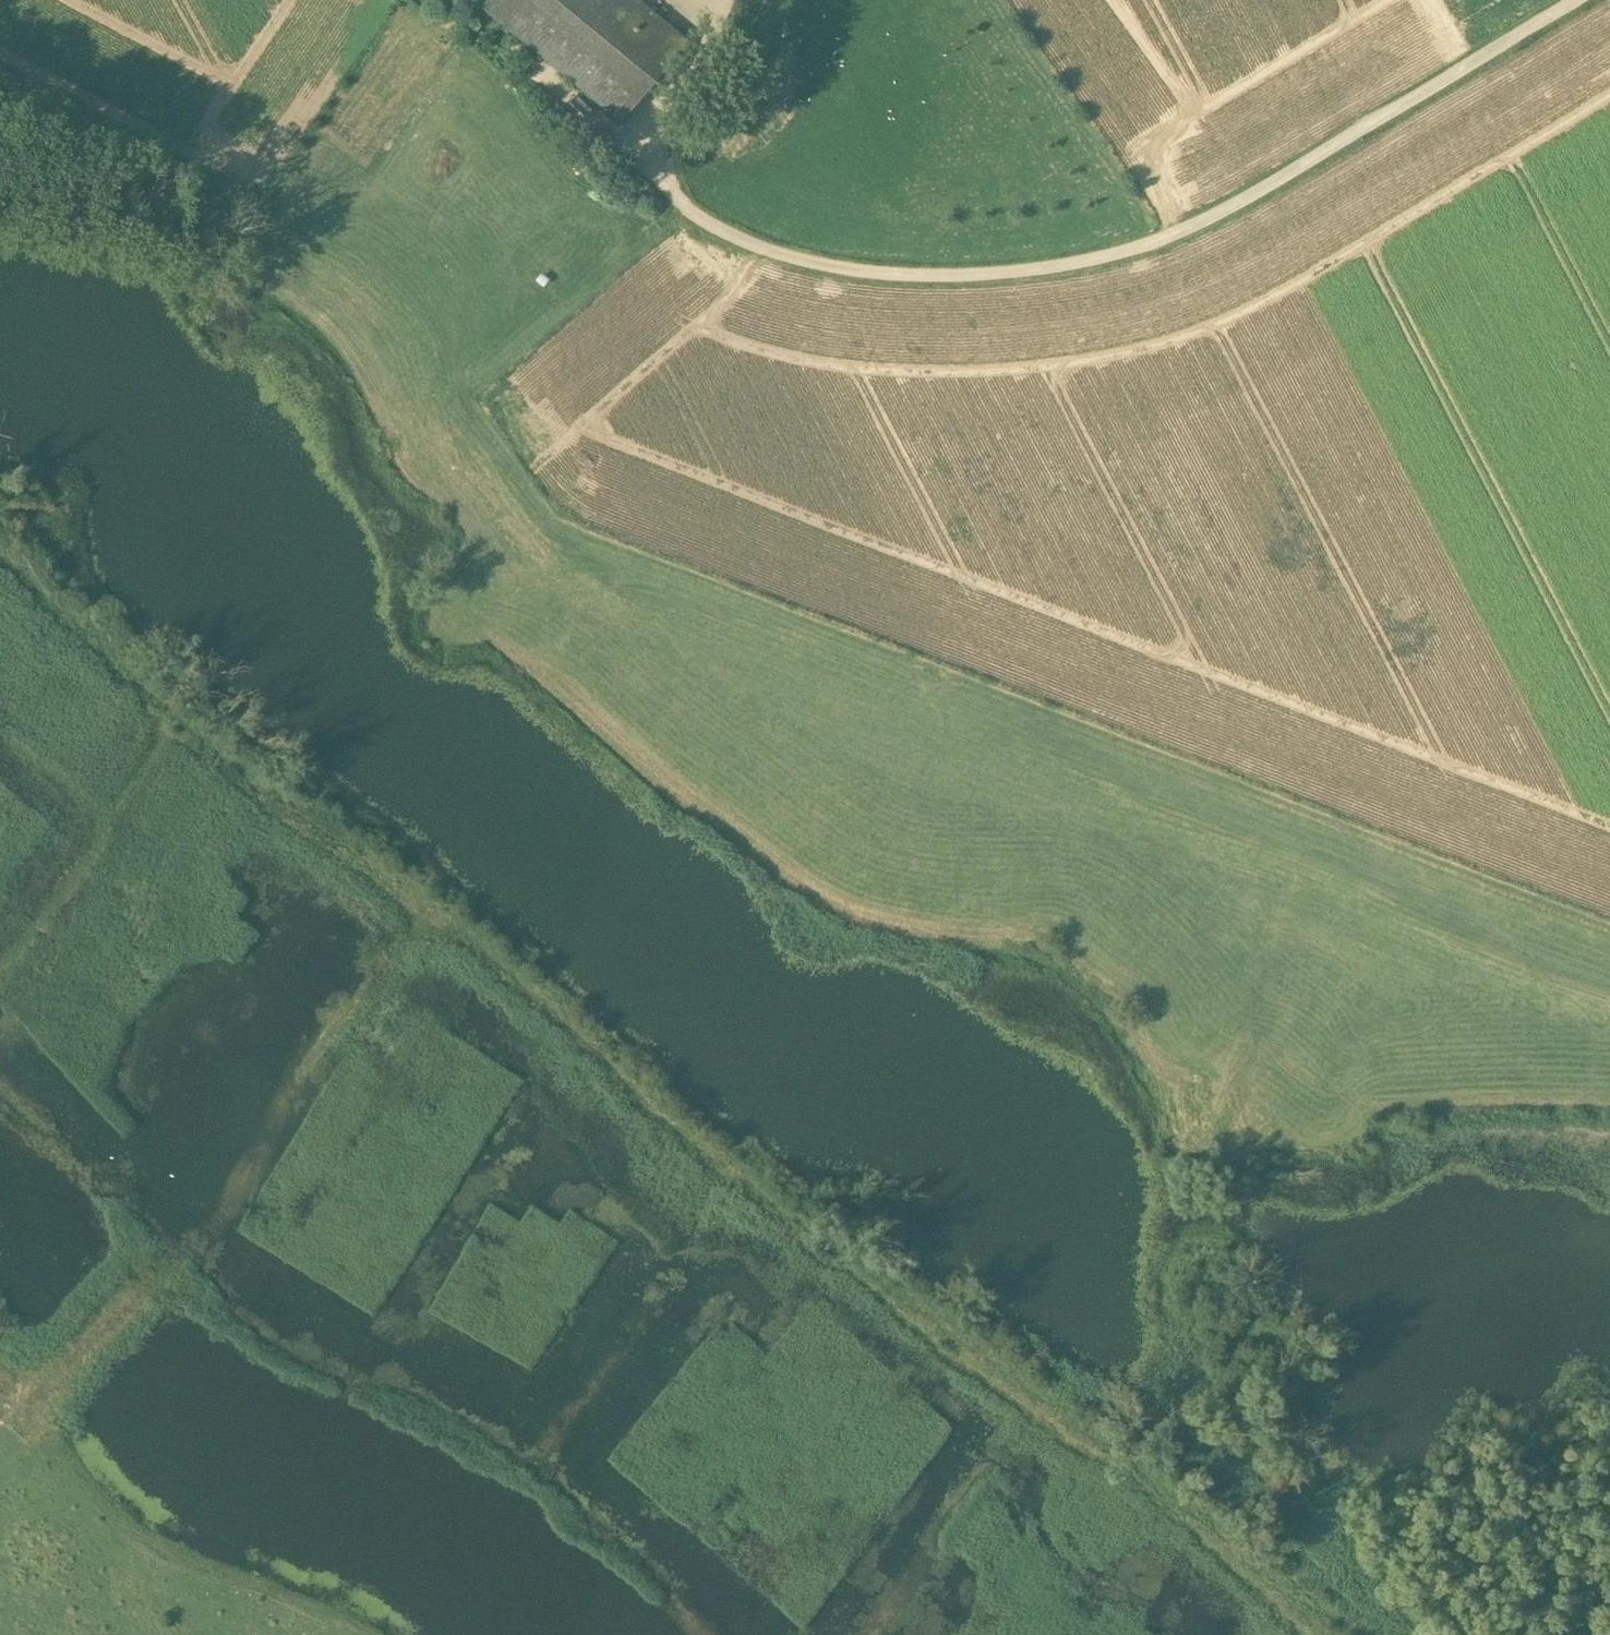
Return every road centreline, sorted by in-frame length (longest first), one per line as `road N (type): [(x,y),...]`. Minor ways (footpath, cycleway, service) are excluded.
road 1 (unclassified): [(1581,0),(1211,215),(1130,249),(1060,266),(888,275),(817,262),(762,250),(693,215),(654,173)]
road 2 (track): [(0,1441),(156,1247),(176,1204),(182,1134)]

